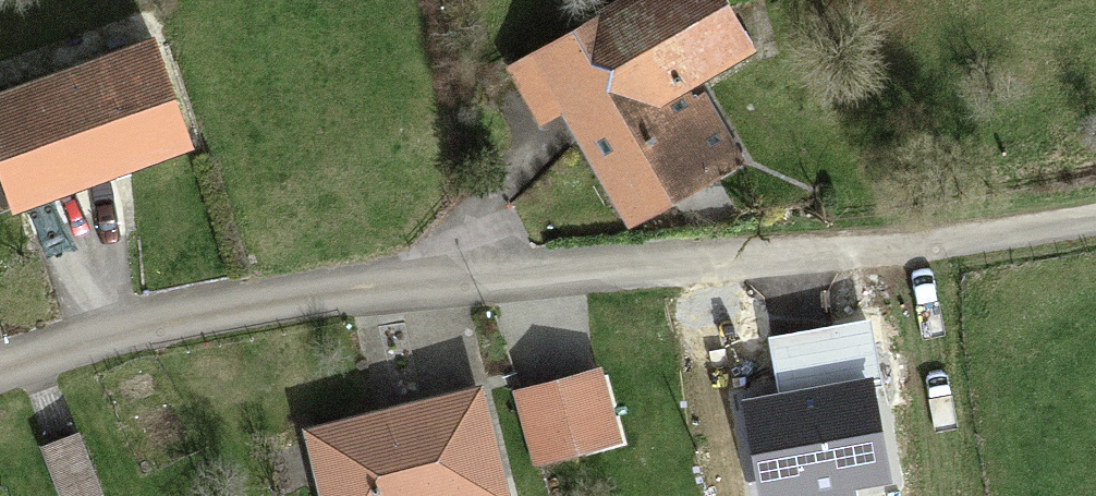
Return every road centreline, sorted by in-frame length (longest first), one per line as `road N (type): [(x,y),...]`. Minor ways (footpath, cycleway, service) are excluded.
road 1 (residential): [(0,370),(150,323),(891,252)]
road 2 (track): [(1095,227),(891,252)]

